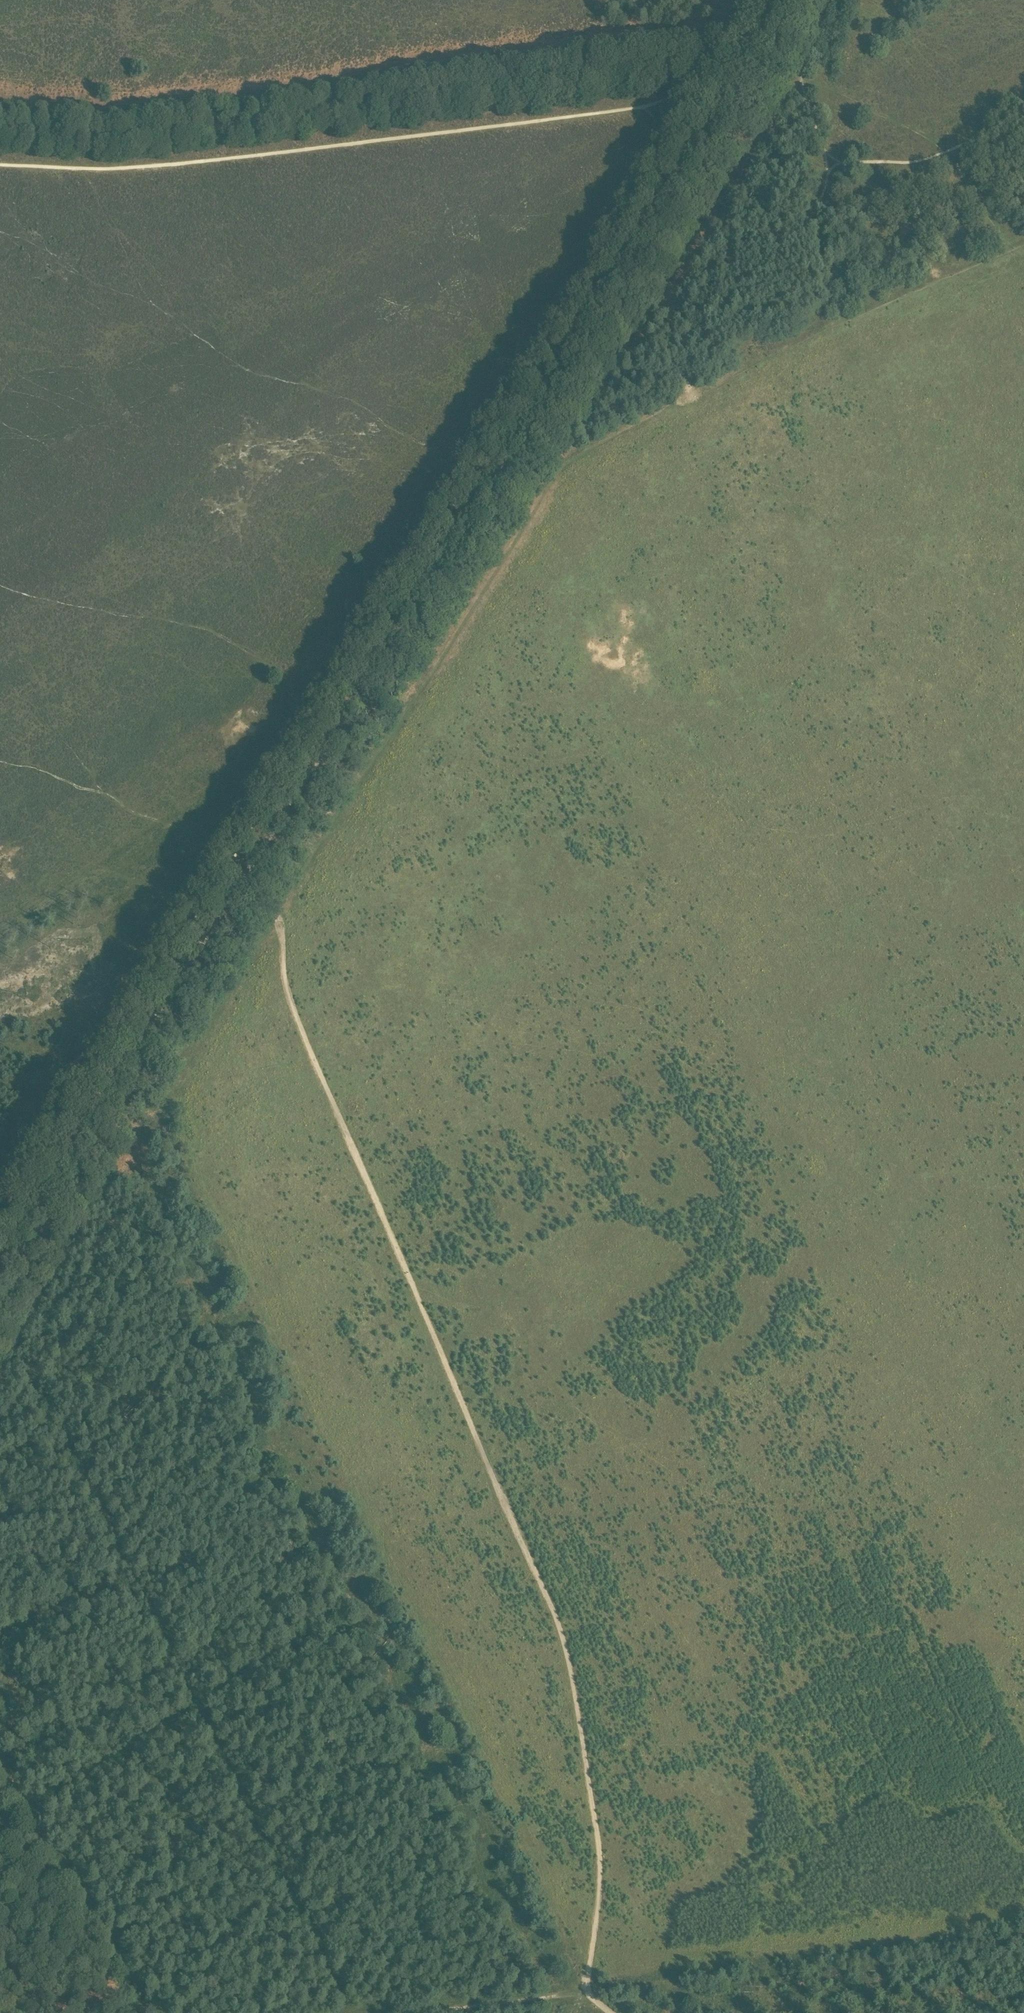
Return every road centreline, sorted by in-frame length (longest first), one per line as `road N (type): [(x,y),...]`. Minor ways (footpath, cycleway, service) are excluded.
road 1 (track): [(241,879),(280,931),(291,1004),(561,1635),(597,1840),(586,1993),(611,2012)]
road 2 (track): [(0,130),(134,137),(751,55)]
road 3 (track): [(241,879),(568,355)]
road 4 (track): [(0,1262),(241,879)]
road 5 (track): [(568,355),(751,55)]
road 6 (track): [(0,1758),(152,2012)]
road 7 (track): [(421,2012),(586,1993)]

